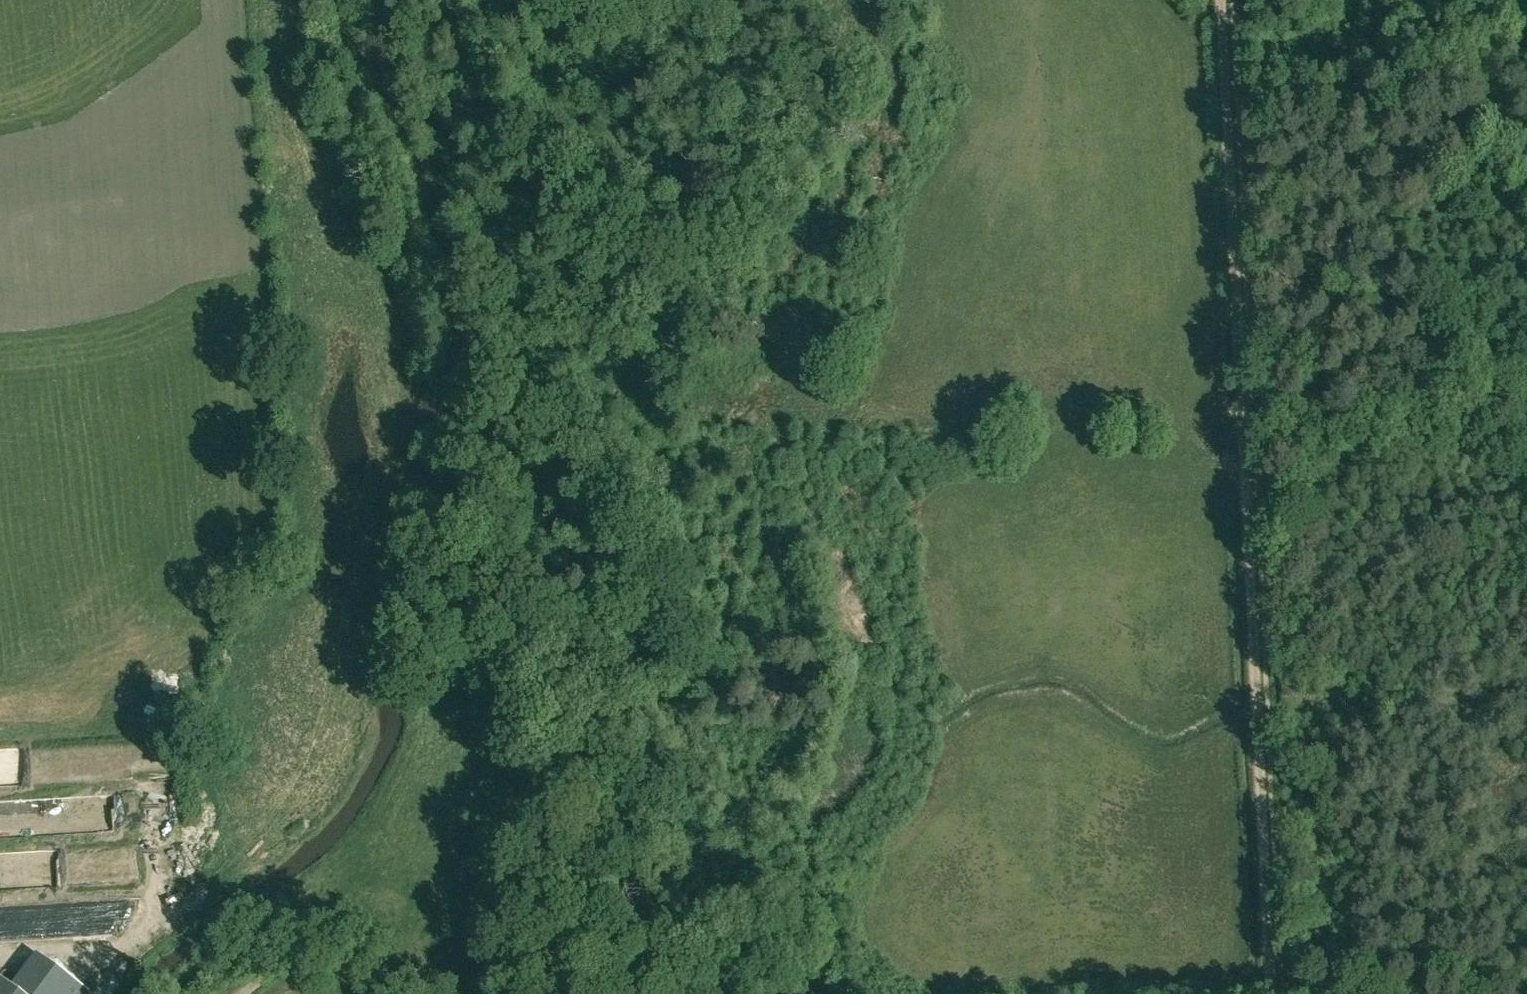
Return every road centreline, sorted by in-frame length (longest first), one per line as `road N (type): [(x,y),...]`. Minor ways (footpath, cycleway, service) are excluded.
road 1 (track): [(1222,0),(1270,993)]
road 2 (track): [(244,993),(283,959),(308,950),(329,953),(386,993)]

